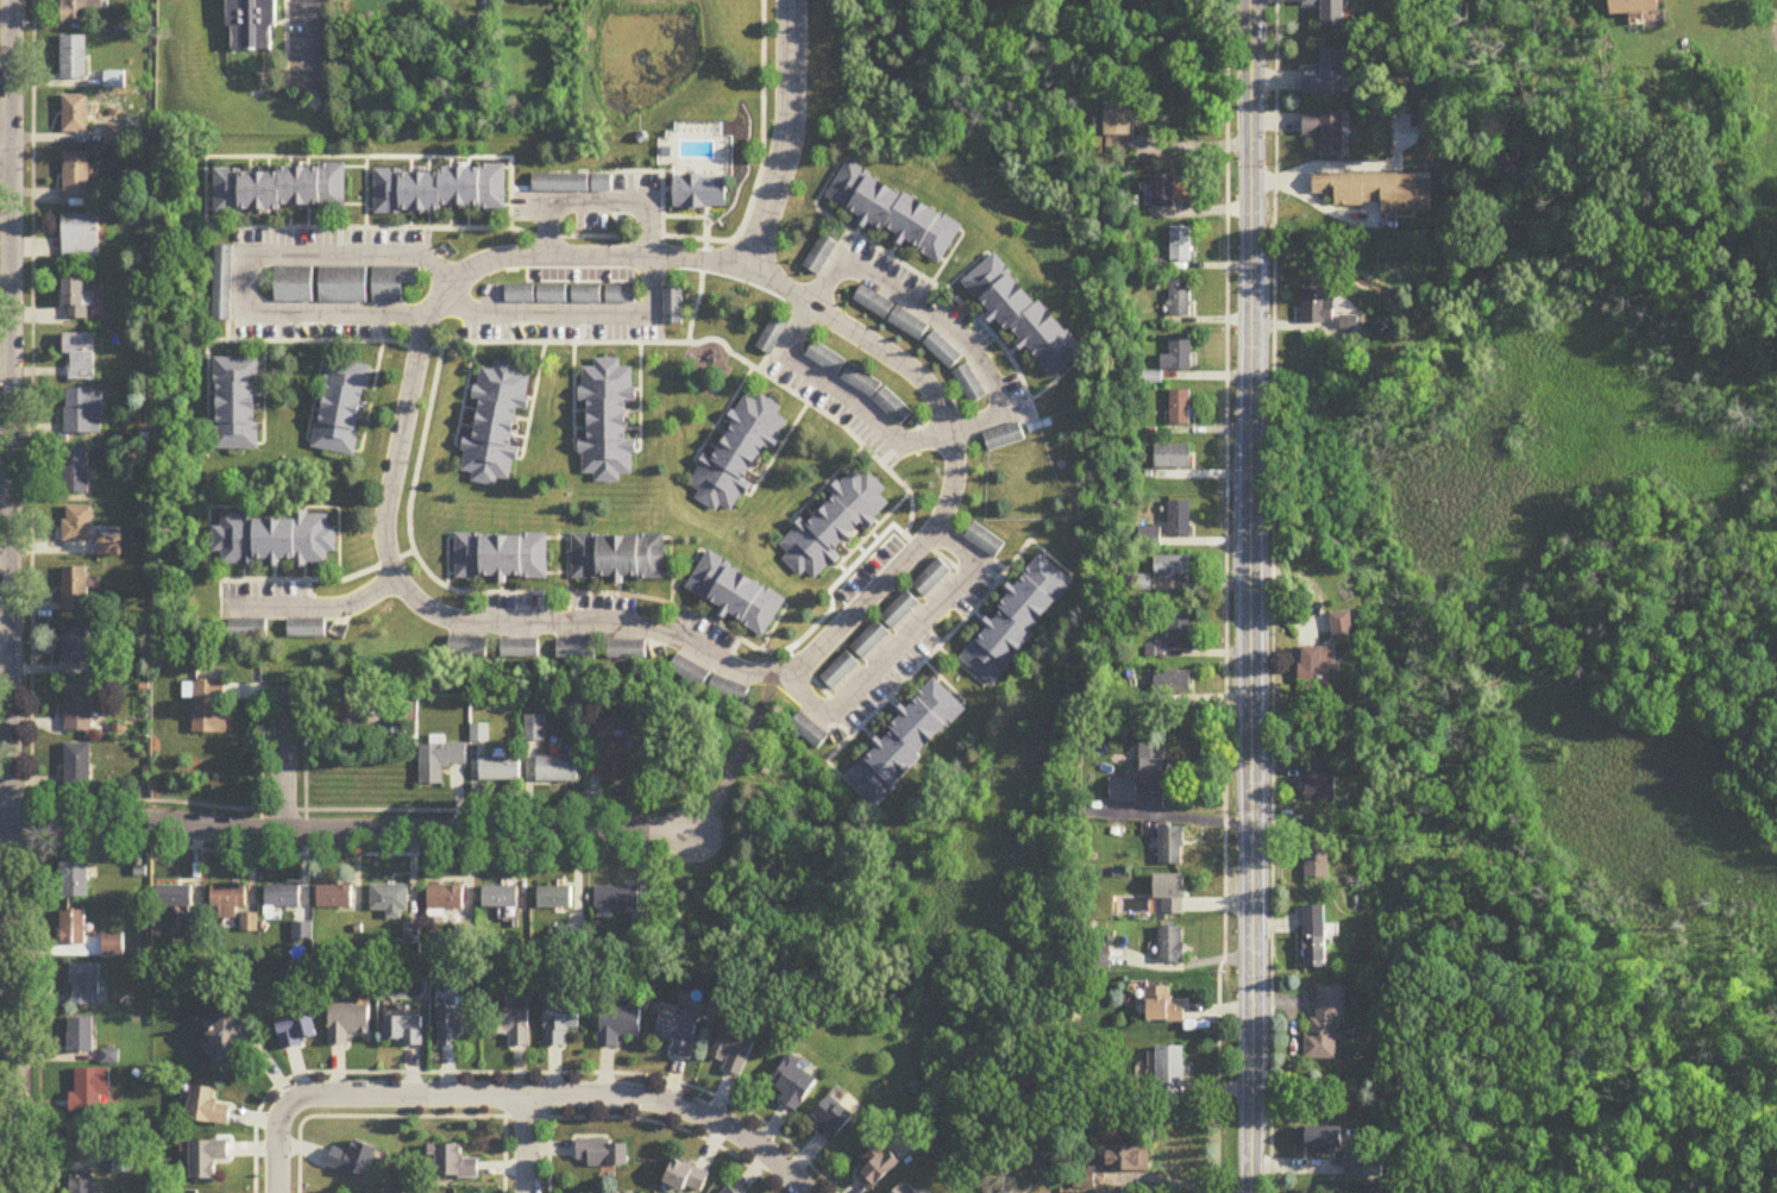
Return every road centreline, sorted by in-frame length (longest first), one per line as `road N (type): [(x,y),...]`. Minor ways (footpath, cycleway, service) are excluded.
road 1 (residential): [(903,364),(736,264),(513,258),(475,271),(431,316),(420,352),(387,504),(384,539),(396,580),(444,619),(641,629),(723,666),(792,674),(938,532),(948,513),(957,475),(949,432),(935,396),(903,364)]
road 2 (residential): [(20,1192),(11,903),(10,0)]
road 3 (tertiary): [(1252,0),(1248,1192)]
road 4 (residential): [(0,824),(718,833)]
road 5 (residential): [(806,1192),(729,1125),(629,1095),(318,1094),(283,1111)]
road 6 (residential): [(790,0),(786,153),(749,269)]
road 7 (residential): [(285,831),(283,691)]

